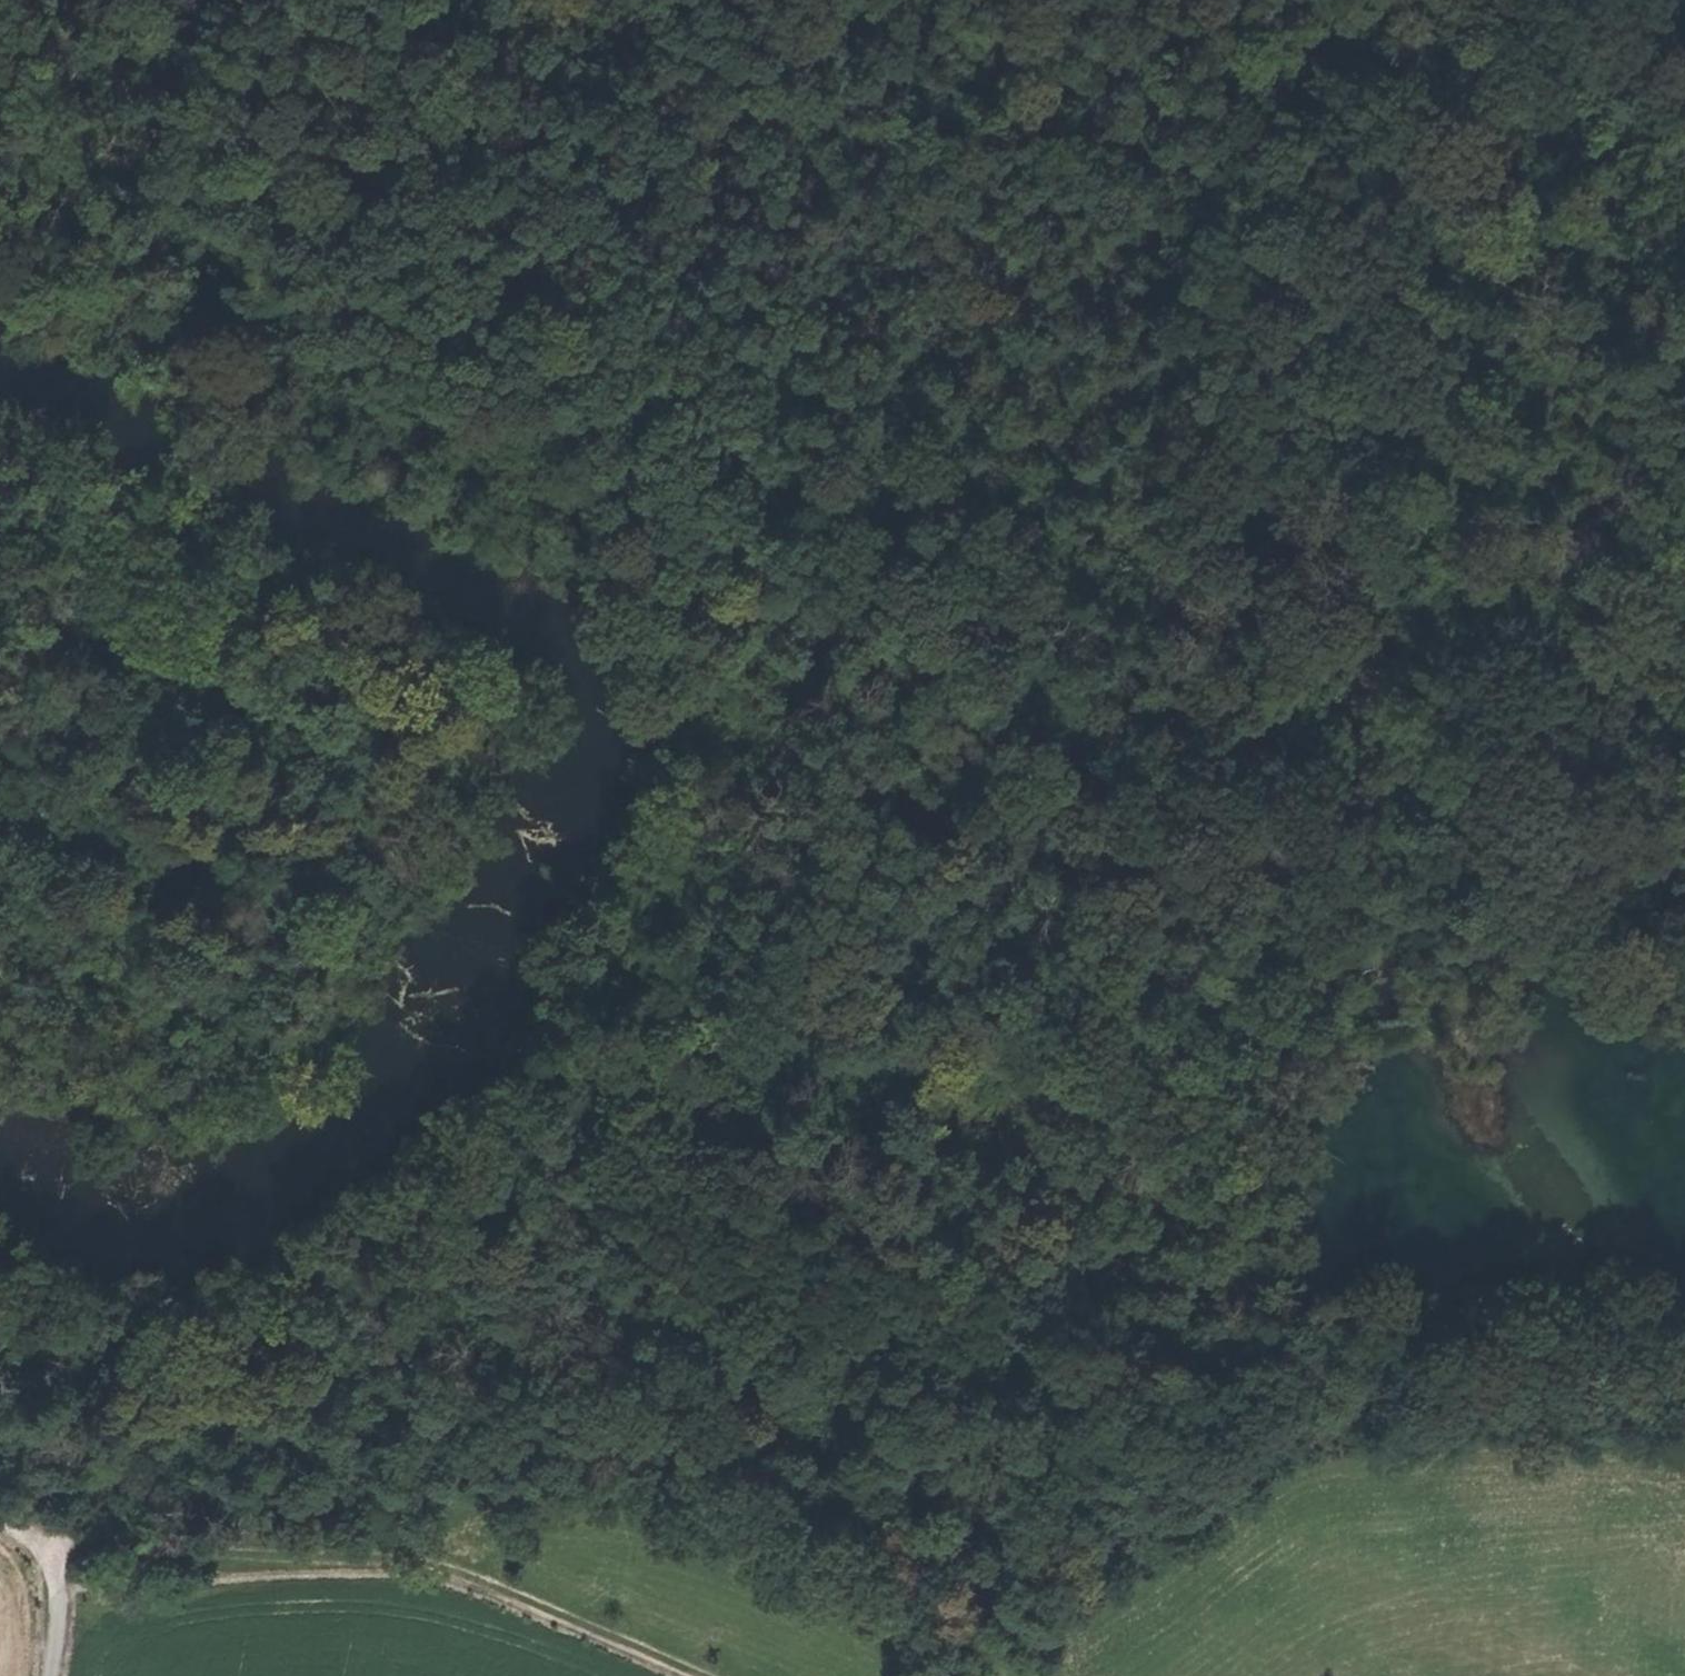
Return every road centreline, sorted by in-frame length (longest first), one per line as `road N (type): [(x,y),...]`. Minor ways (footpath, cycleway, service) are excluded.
road 1 (track): [(61,1550),(144,1546),(406,1562),(699,1675)]
road 2 (track): [(50,1675),(66,1576),(61,1550),(0,1506)]

